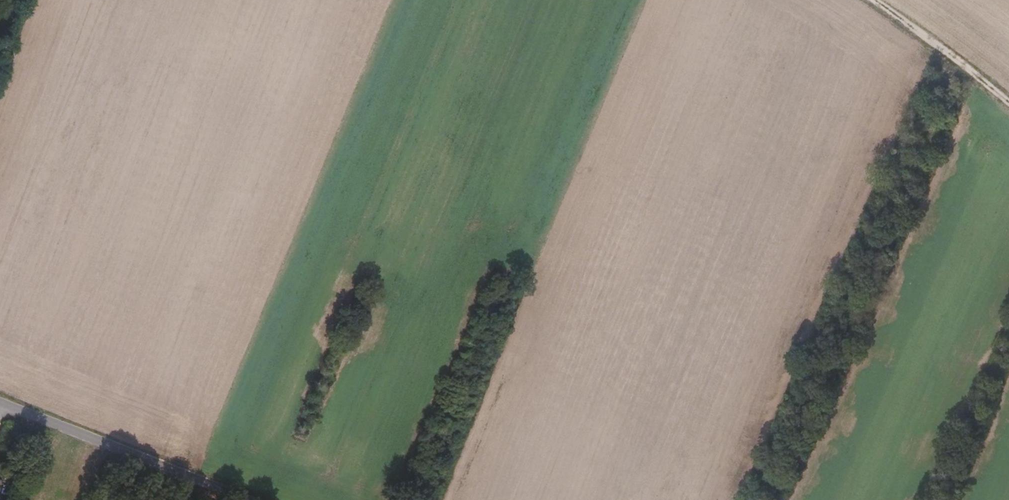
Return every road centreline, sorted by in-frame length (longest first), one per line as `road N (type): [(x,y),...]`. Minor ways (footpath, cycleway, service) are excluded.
road 1 (track): [(0,399),(251,499)]
road 2 (track): [(868,0),(1008,101)]

